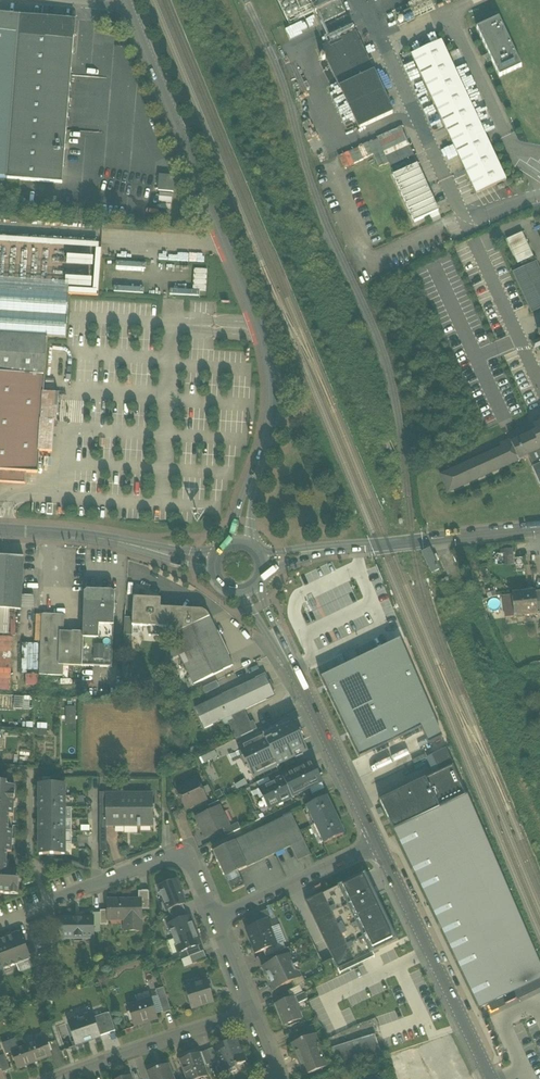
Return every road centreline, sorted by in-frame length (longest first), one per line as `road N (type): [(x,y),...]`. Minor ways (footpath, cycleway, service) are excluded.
road 1 (tertiary): [(125,0),(268,354),(274,398),(263,452)]
road 2 (tertiary): [(491,1078),(377,842)]
road 3 (tertiary): [(377,842),(275,639)]
road 4 (residential): [(216,920),(190,861),(176,854),(48,905)]
road 5 (residential): [(251,1012),(53,1078)]
road 6 (tertiary): [(350,547),(539,528)]
road 7 (residential): [(216,920),(377,842)]

